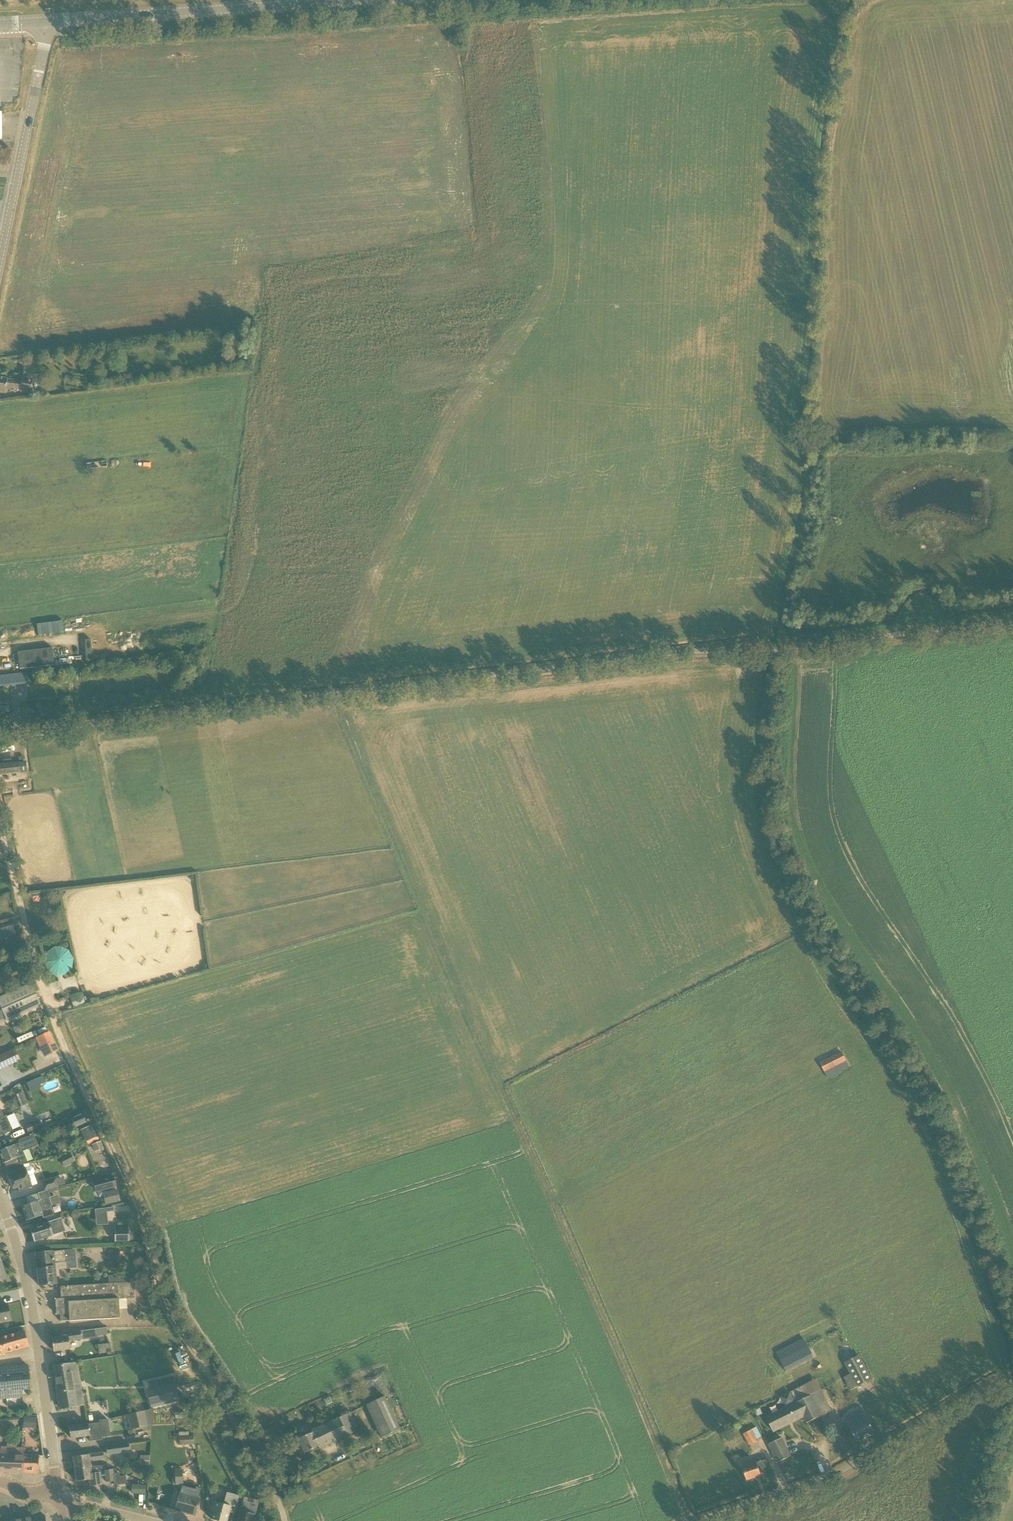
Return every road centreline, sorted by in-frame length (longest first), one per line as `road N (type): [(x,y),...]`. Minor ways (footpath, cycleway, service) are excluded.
road 1 (unclassified): [(0,729),(1012,622)]
road 2 (track): [(762,650),(749,736),(756,829),(822,971),(916,1117),(1009,1360),(956,1520)]
road 3 (track): [(688,1520),(333,693)]
road 4 (track): [(264,1475),(163,1303),(146,1227),(53,1018),(0,828)]
road 5 (unclassified): [(698,1520),(807,1487),(953,1404),(1012,1381)]
road 6 (tertiary): [(46,22),(376,0)]
road 7 (residential): [(60,1496),(33,1313),(0,1199)]
road 8 (residential): [(0,269),(46,22)]

